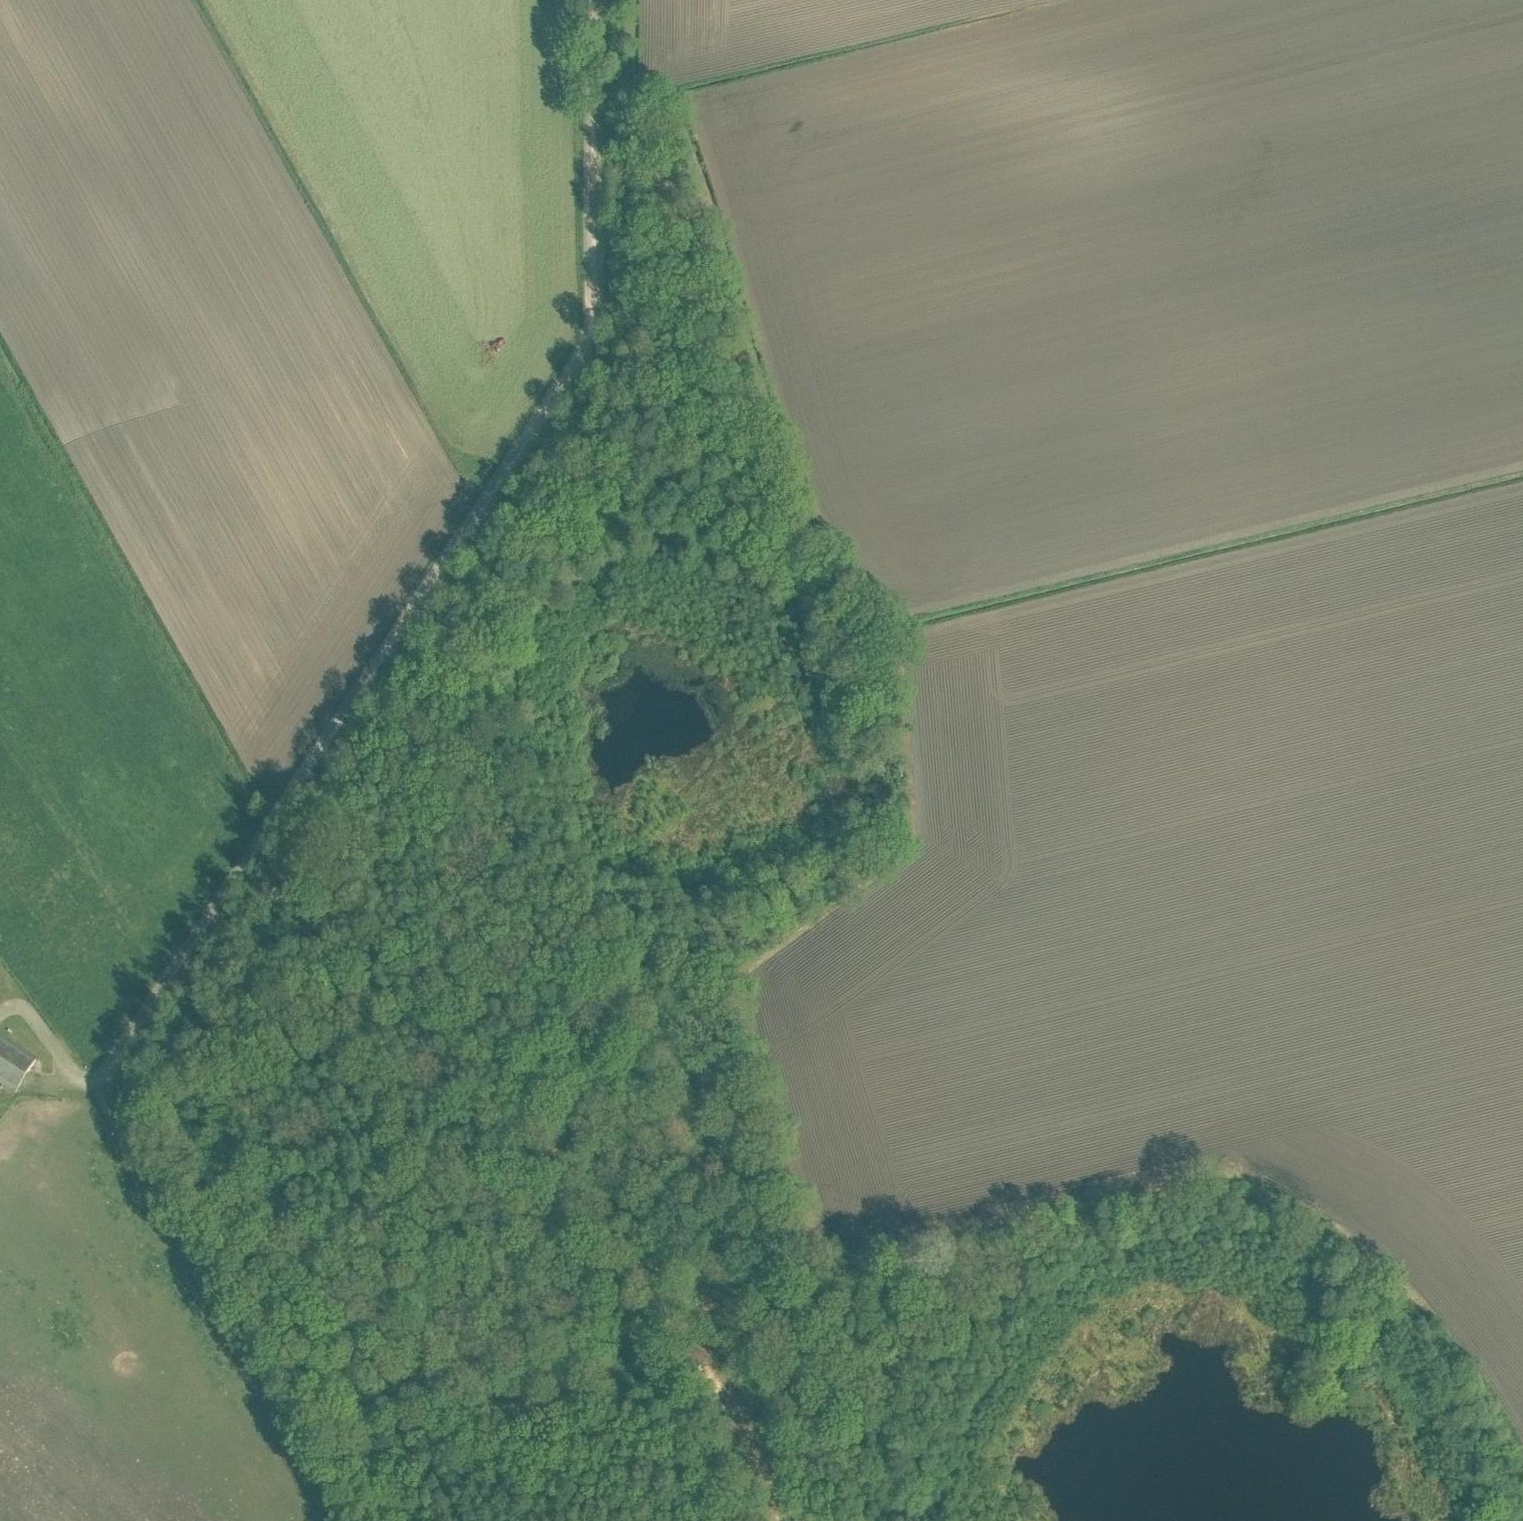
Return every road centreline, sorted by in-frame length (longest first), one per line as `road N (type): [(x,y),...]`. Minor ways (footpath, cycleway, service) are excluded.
road 1 (track): [(0,1017),(23,1011),(76,1075),(96,1085),(109,1078),(594,327),(599,0)]

